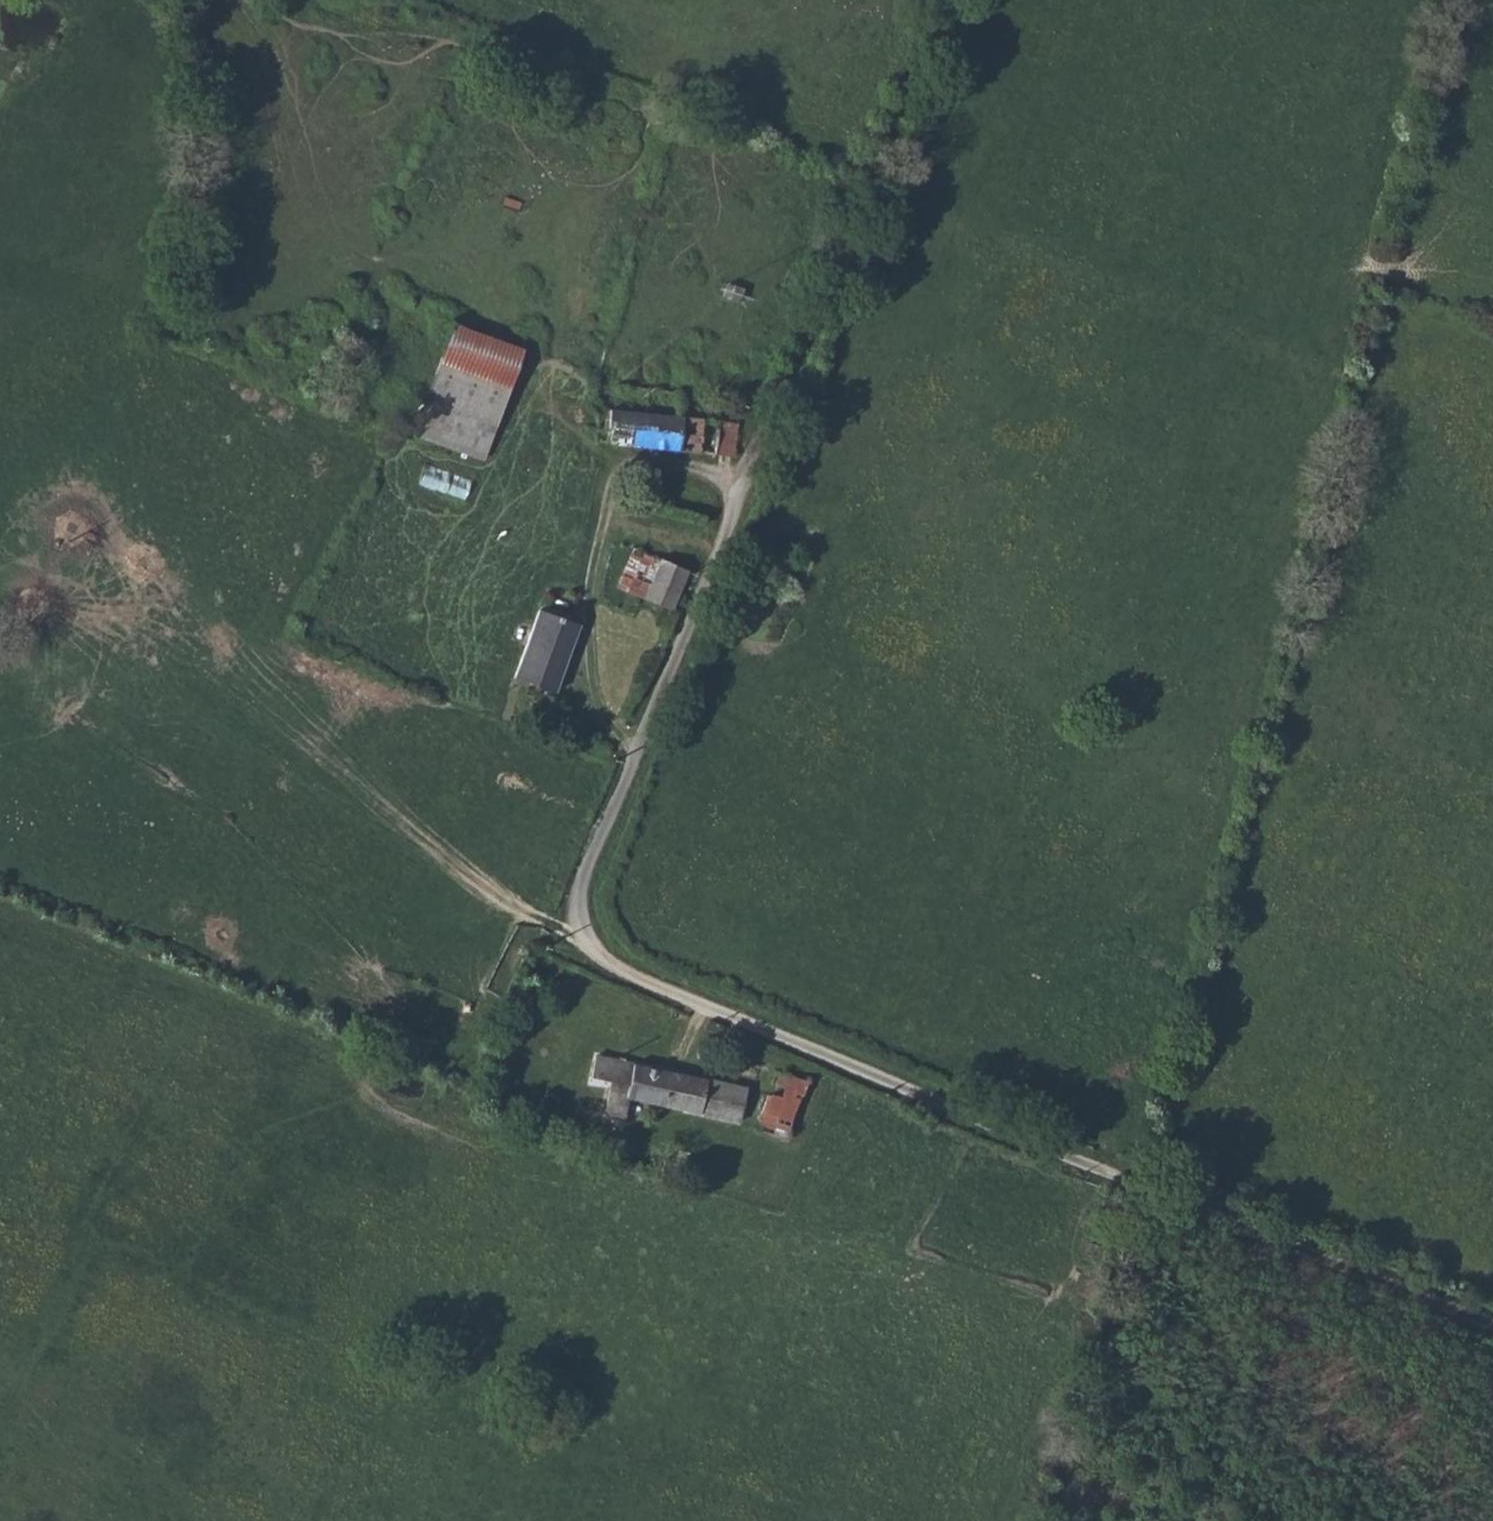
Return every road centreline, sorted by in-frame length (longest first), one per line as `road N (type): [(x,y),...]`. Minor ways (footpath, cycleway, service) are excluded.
road 1 (unclassified): [(1492,1327),(1109,1165),(634,980),(581,934),(588,878),(782,420)]
road 2 (track): [(954,0),(782,420)]

